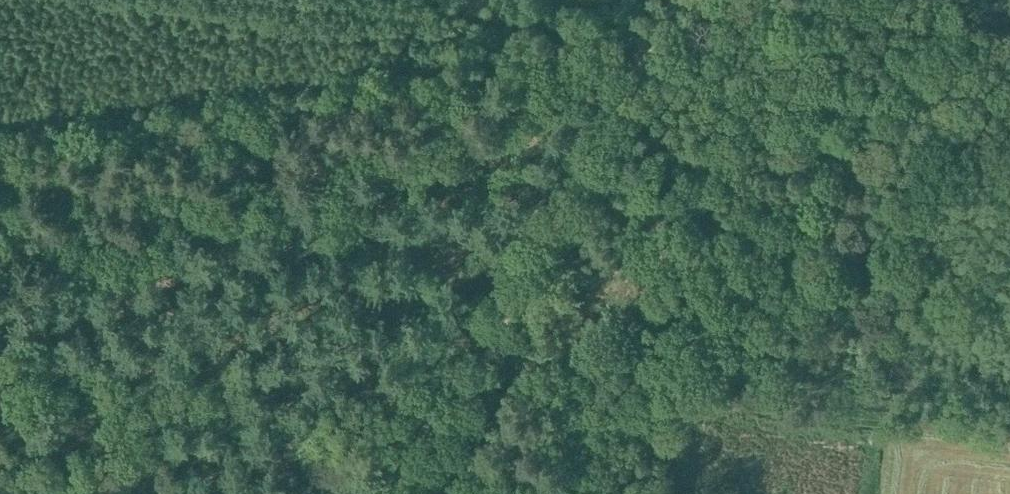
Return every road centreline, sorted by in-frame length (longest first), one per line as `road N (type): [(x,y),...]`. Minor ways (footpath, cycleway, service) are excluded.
road 1 (track): [(641,55),(414,493)]
road 2 (track): [(300,0),(511,27),(641,55)]

